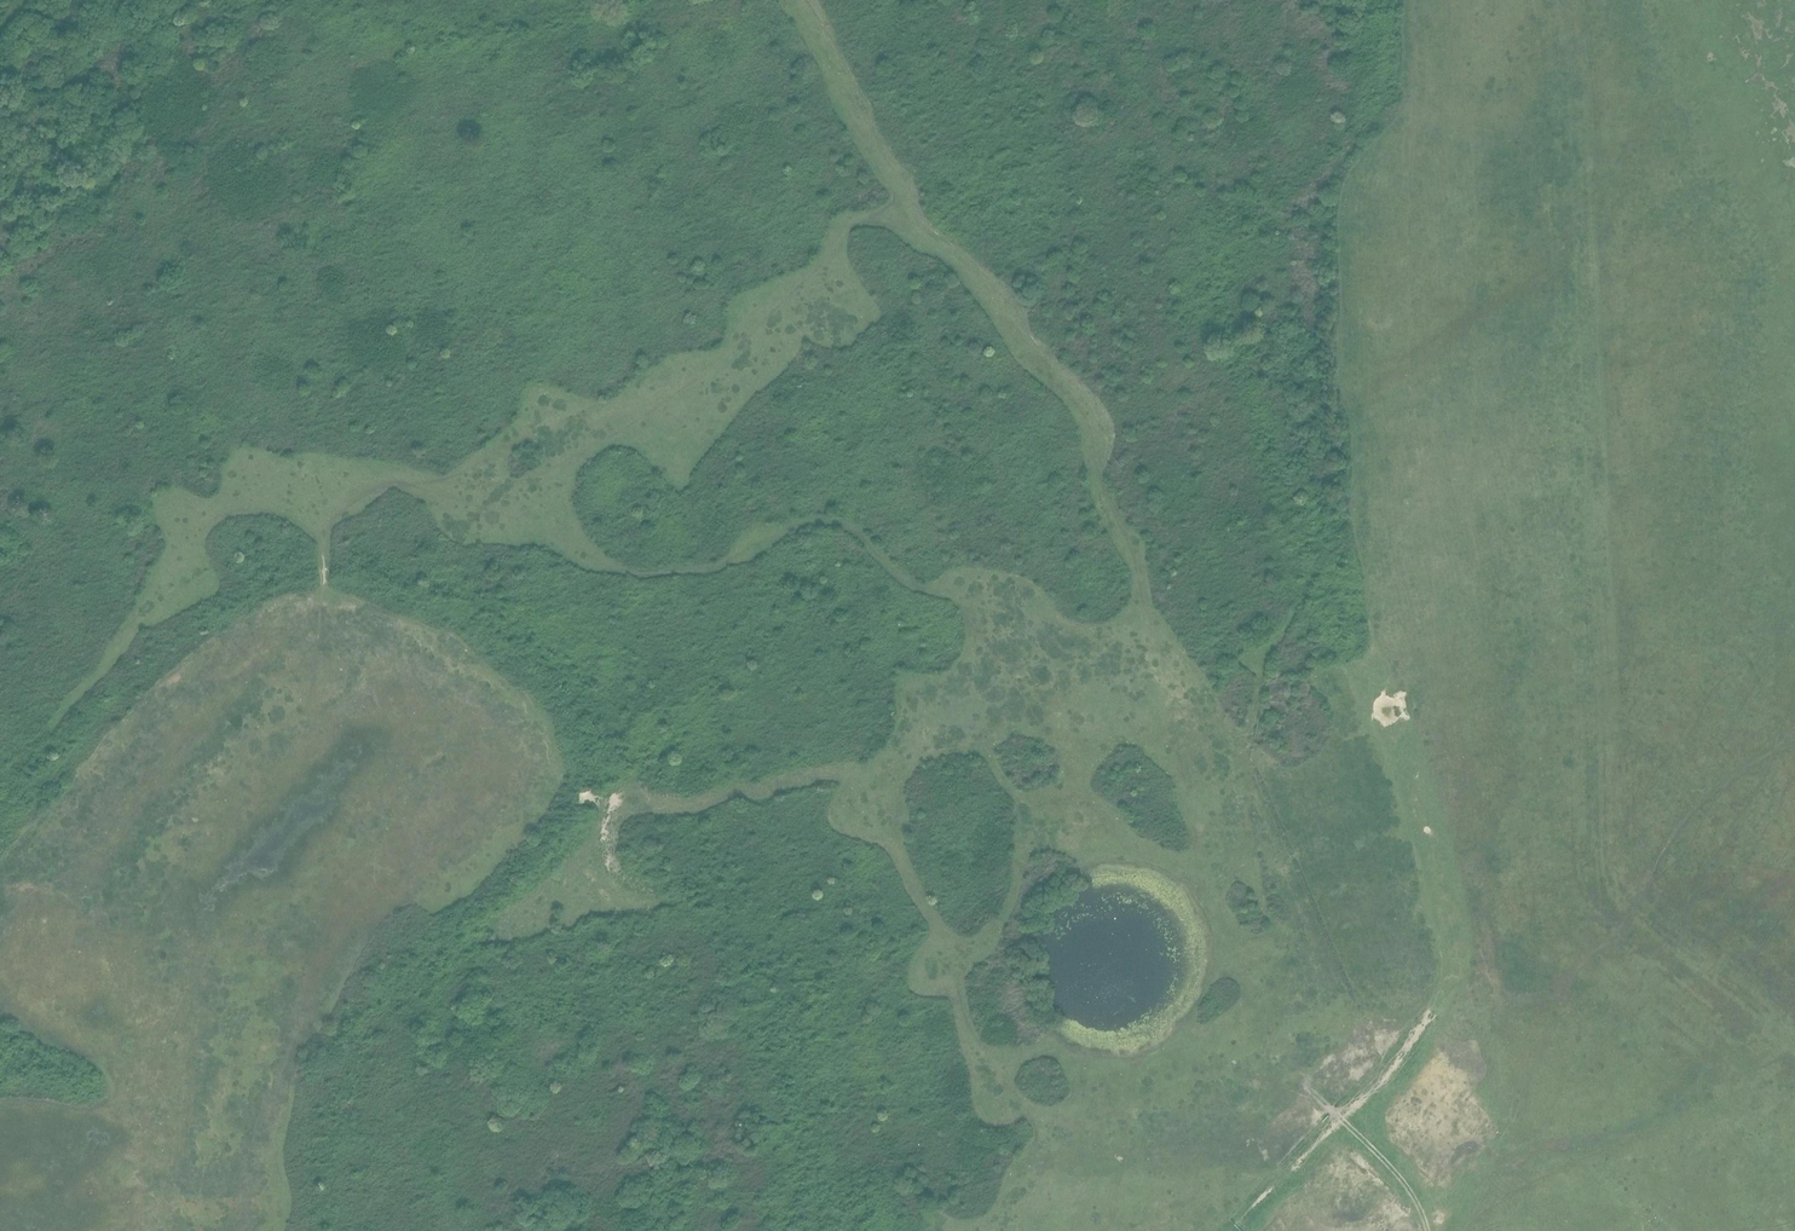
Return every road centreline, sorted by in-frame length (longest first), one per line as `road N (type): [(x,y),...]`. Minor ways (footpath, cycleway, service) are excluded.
road 1 (track): [(1307,1085),(1415,1195),(1429,1230)]

